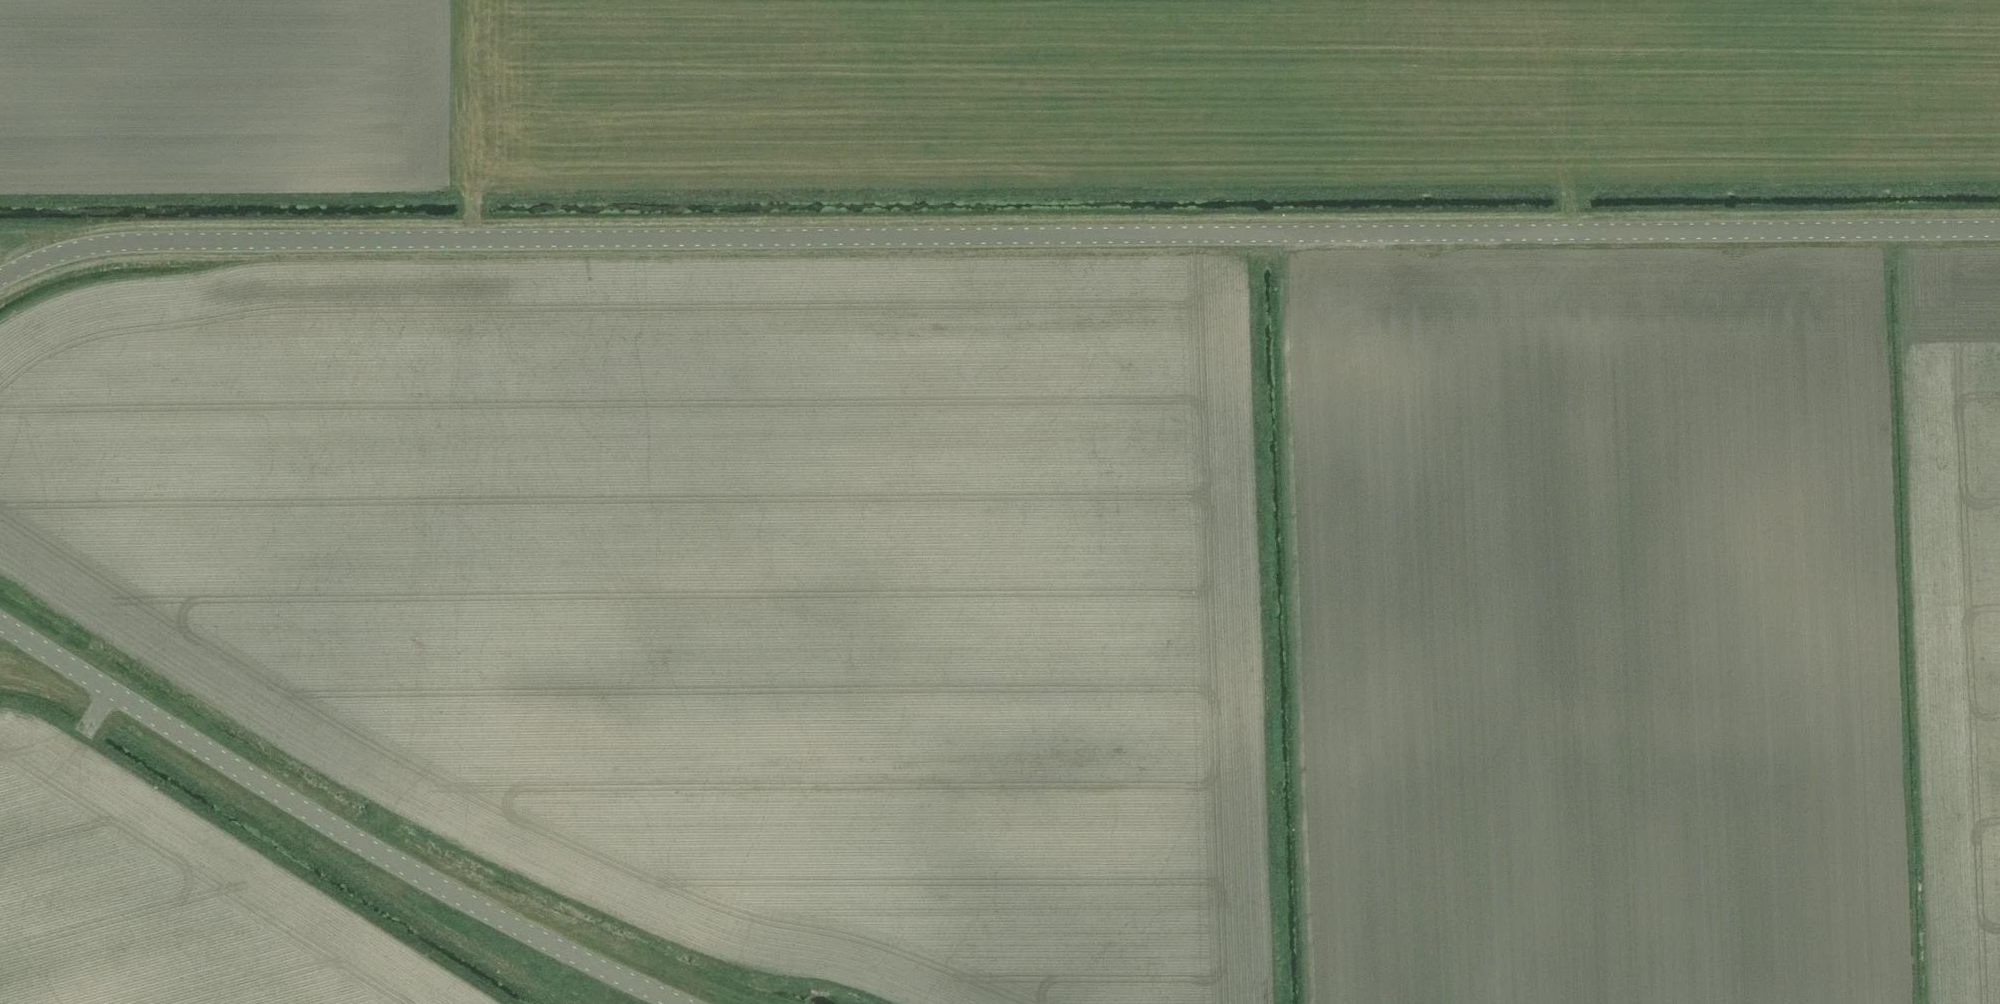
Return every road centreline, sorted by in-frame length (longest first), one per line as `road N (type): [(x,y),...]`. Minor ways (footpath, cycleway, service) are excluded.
road 1 (unclassified): [(0,278),(88,248),(143,244),(1999,230)]
road 2 (unclassified): [(681,1003),(333,829),(0,621)]

